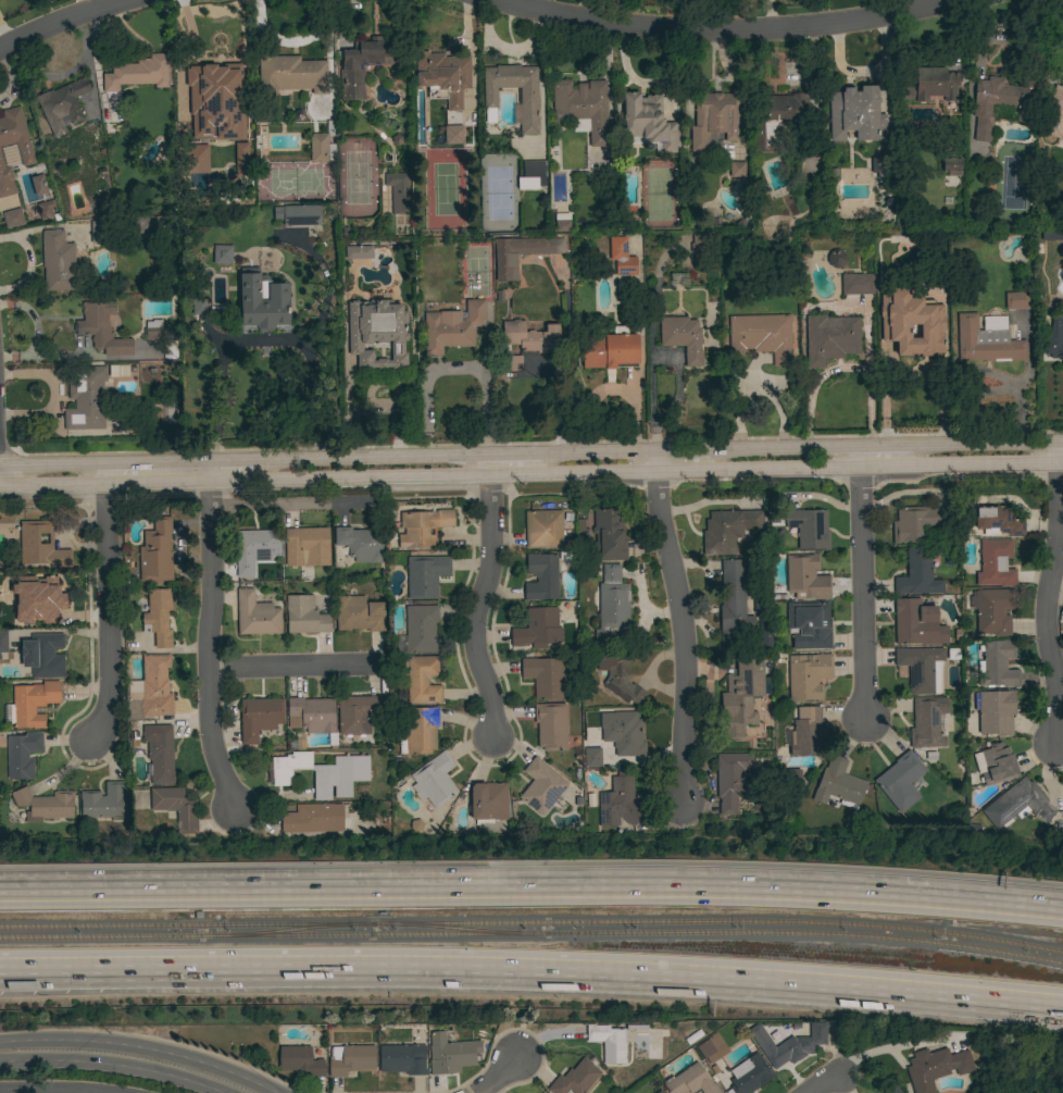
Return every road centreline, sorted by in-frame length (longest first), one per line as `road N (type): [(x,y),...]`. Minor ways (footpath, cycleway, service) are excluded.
road 1 (motorway): [(1062,908),(759,880),(0,890)]
road 2 (motorway): [(0,971),(403,968),(666,977),(1062,1007)]
road 3 (primary): [(0,486),(1062,465)]
road 4 (residential): [(944,0),(874,18),(662,32),(502,0)]
road 5 (residential): [(239,817),(211,743),(208,462)]
road 6 (residential): [(679,802),(679,611),(655,454)]
road 7 (residential): [(1058,745),(1046,614),(1058,443)]
road 8 (residential): [(492,738),(473,624),(491,562),(490,458)]
road 9 (primary): [(271,1092),(160,1054),(85,1043),(0,1044)]
road 10 (residential): [(92,736),(110,704),(104,463)]
road 11 (residential): [(863,723),(859,447)]
road 12 (primary): [(490,458),(254,461)]
road 13 (primary): [(0,1063),(155,1072),(223,1092)]
road 14 (residential): [(377,666),(208,669)]
road 15 (primary): [(859,447),(701,452)]
road 16 (primary): [(1058,443),(904,446)]
road 17 (residential): [(124,0),(0,51)]
road 18 (primary): [(655,454),(526,457)]

